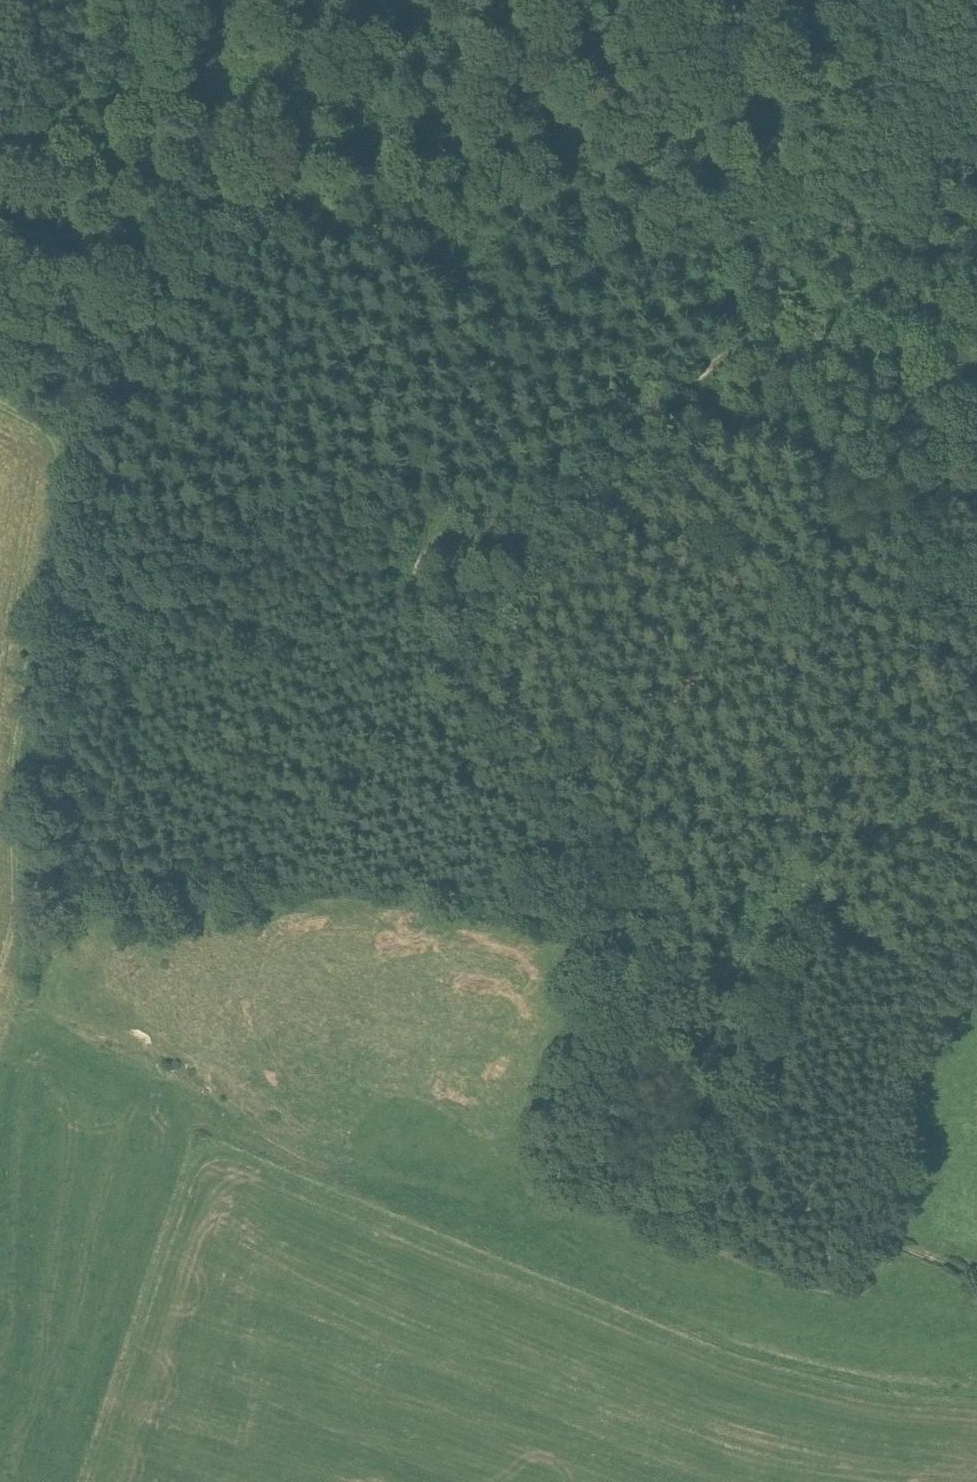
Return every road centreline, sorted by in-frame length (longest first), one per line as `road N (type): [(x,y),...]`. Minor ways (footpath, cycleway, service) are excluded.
road 1 (track): [(976,1254),(813,1180),(751,1140),(724,1109),(689,1063),(646,949),(613,891),(456,669),(428,615),(412,555),(424,531),(497,510),(532,491),(764,316),(797,259),(809,138),(867,0)]
road 2 (track): [(102,0),(161,105),(207,139),(255,169),(438,240),(490,276),(507,319),(510,370),(486,430),(424,531)]
road 3 (track): [(723,345),(808,353),(976,332)]

